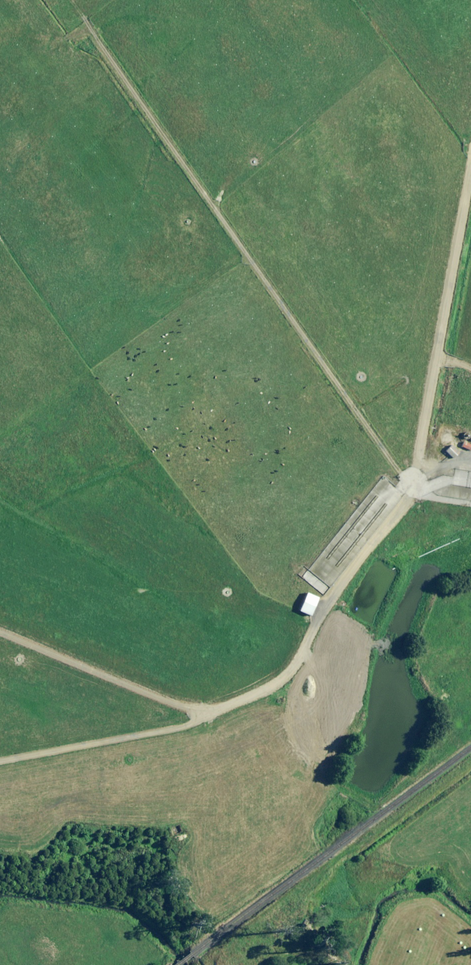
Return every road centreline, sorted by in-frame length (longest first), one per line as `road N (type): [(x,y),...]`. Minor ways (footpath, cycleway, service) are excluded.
road 1 (track): [(0,764),(190,728),(291,675),(420,481),(470,207)]
road 2 (track): [(420,481),(406,479),(223,224)]
road 3 (track): [(0,636),(200,718)]

